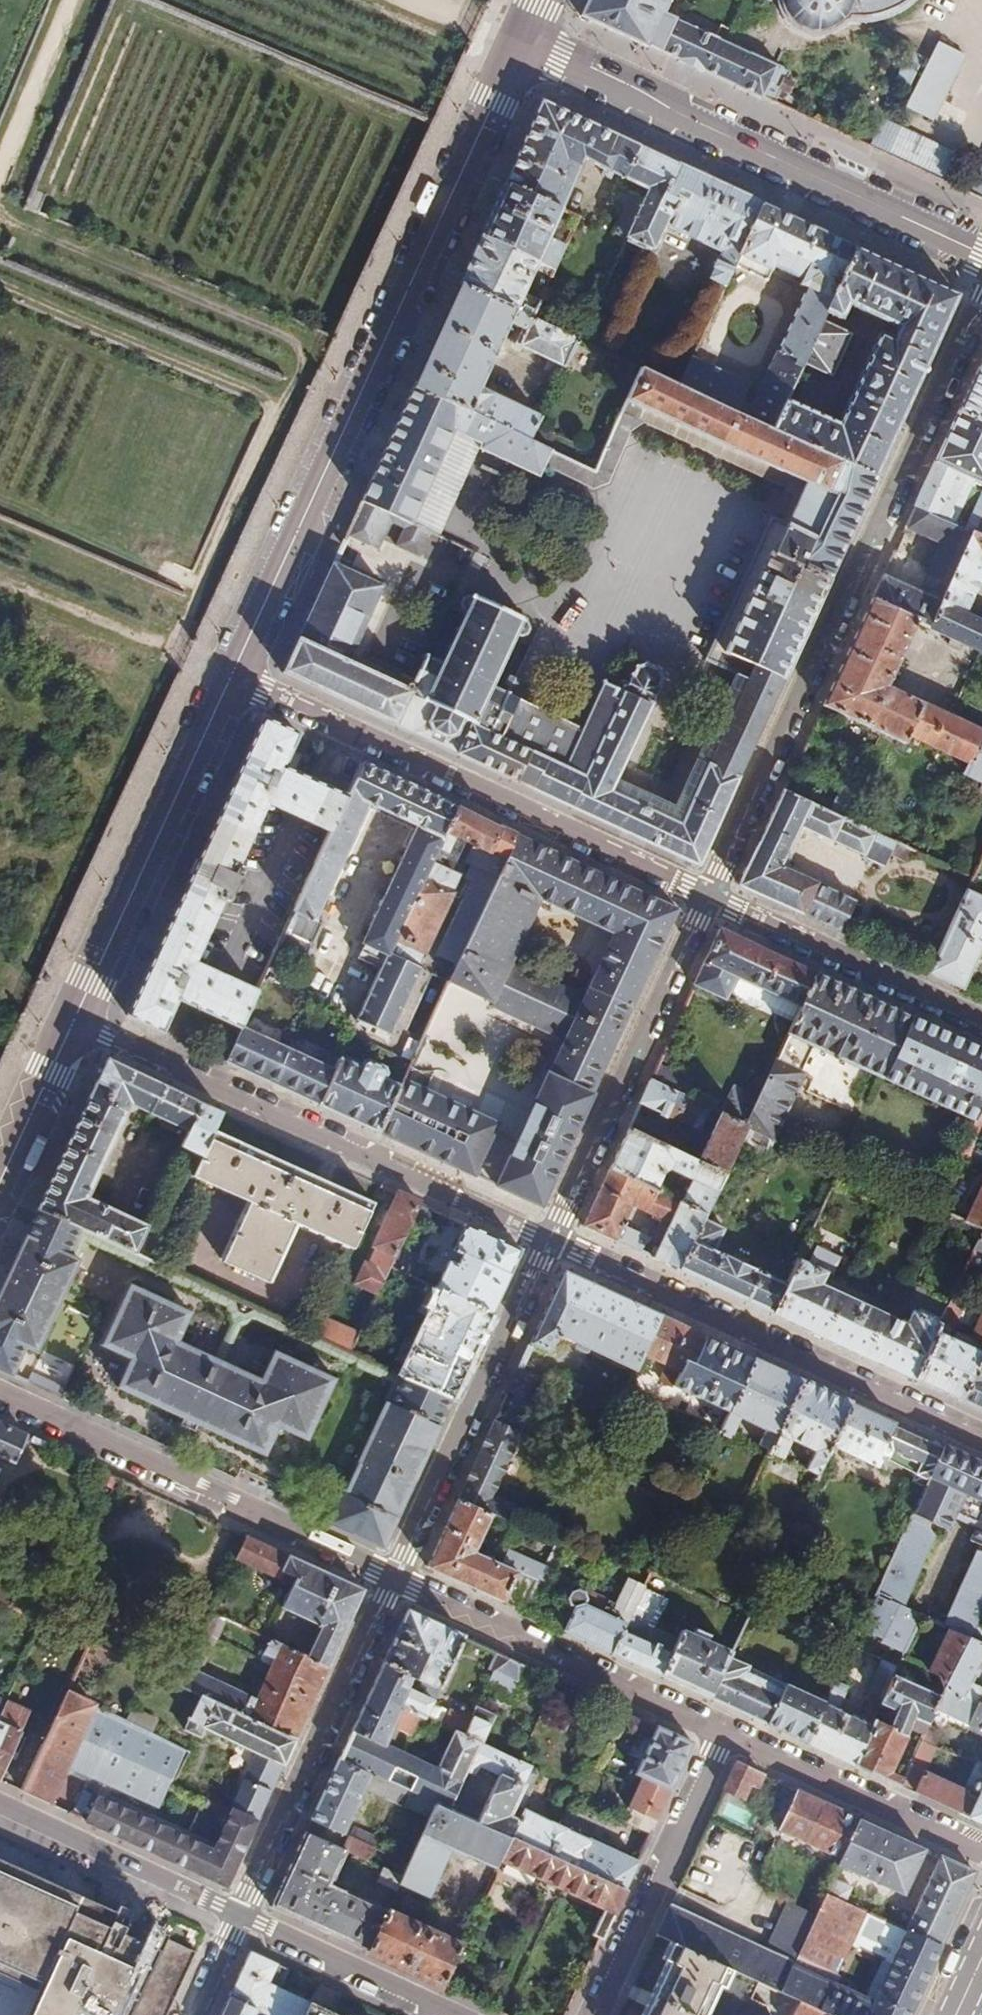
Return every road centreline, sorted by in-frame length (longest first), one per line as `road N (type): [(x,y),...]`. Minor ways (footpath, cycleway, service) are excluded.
road 1 (primary): [(523,38),(230,675)]
road 2 (residential): [(981,291),(705,895)]
road 3 (residential): [(547,1240),(70,1020)]
road 4 (residential): [(230,675),(705,895)]
road 5 (tertiary): [(523,38),(981,252)]
road 6 (residential): [(981,1440),(547,1240)]
road 7 (residential): [(0,1395),(393,1579)]
road 8 (primary): [(230,675),(70,1020)]
road 9 (residential): [(705,895),(547,1240)]
road 10 (residential): [(547,1240),(393,1579)]
road 11 (residential): [(393,1579),(240,1914)]
road 12 (residential): [(393,1579),(724,1732)]
road 13 (residential): [(724,1732),(595,2014)]
road 14 (residential): [(705,895),(981,1023)]
road 15 (residential): [(724,1732),(981,1851)]
road 16 (residential): [(240,1914),(0,1804)]
road 17 (residential): [(455,2014),(240,1914)]
road 18 (primary): [(70,1020),(0,1176)]

